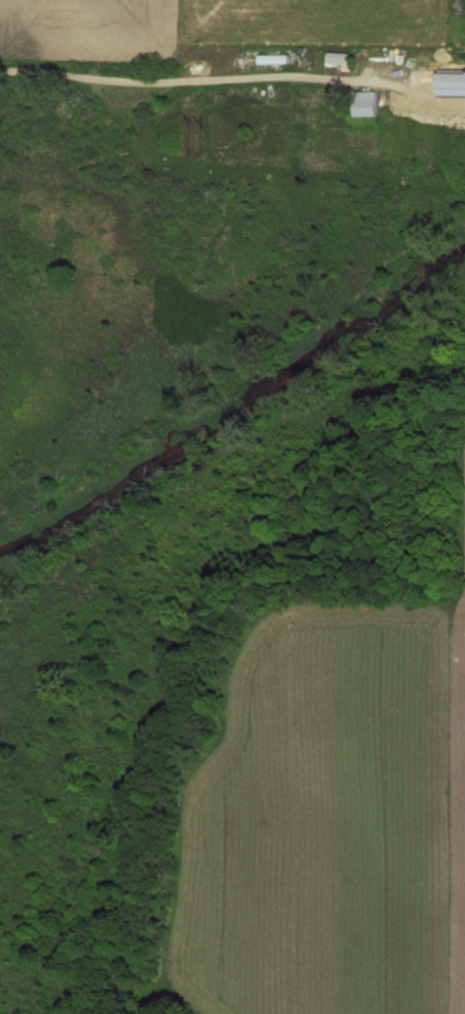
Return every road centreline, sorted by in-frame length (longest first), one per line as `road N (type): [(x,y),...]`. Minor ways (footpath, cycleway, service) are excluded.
road 1 (residential): [(0,75),(388,84),(463,101)]

